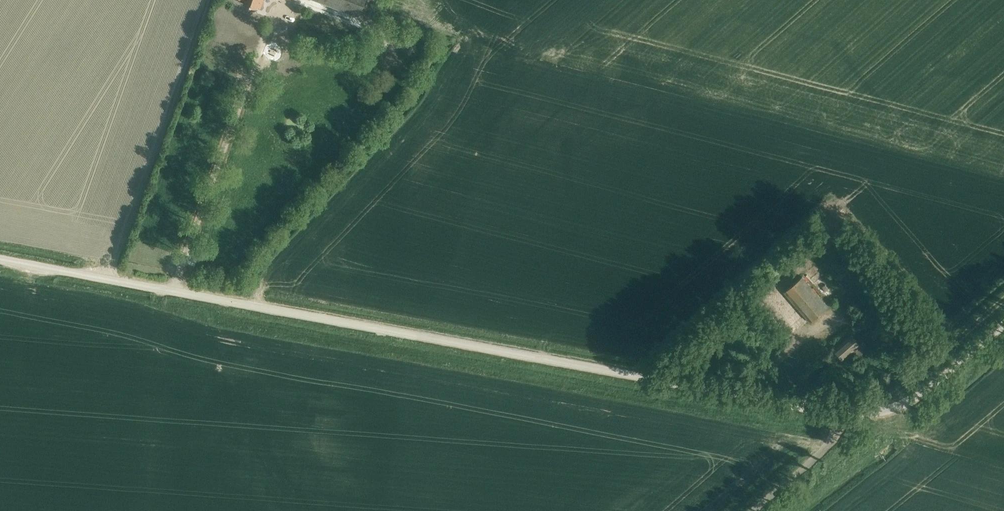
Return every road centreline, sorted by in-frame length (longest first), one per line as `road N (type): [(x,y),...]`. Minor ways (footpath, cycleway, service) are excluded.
road 1 (unclassified): [(861,415),(0,259)]
road 2 (unclassified): [(861,415),(909,401),(1003,323)]
road 3 (track): [(849,414),(838,437),(752,510)]

